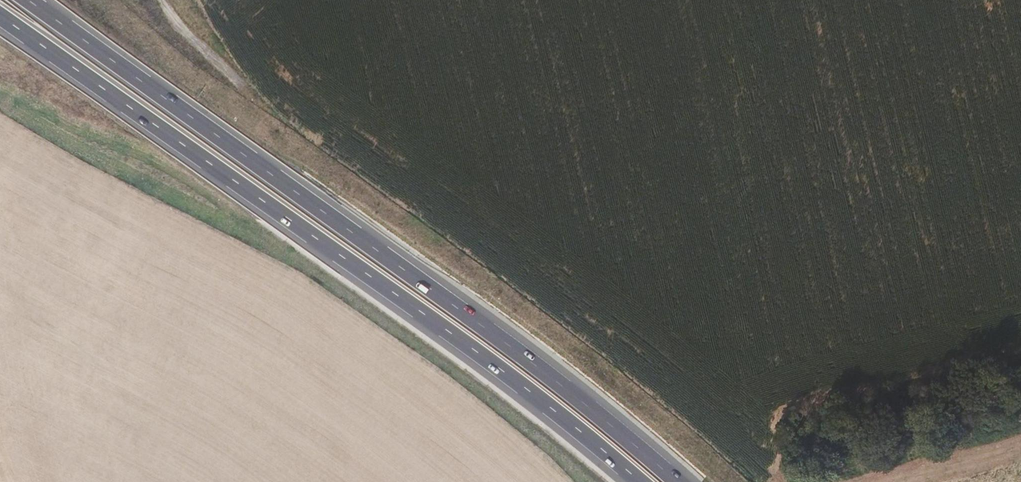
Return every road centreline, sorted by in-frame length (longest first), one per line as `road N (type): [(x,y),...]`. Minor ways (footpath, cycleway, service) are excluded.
road 1 (motorway): [(682,481),(396,259),(35,0)]
road 2 (motorway): [(0,19),(530,390),(644,481)]

